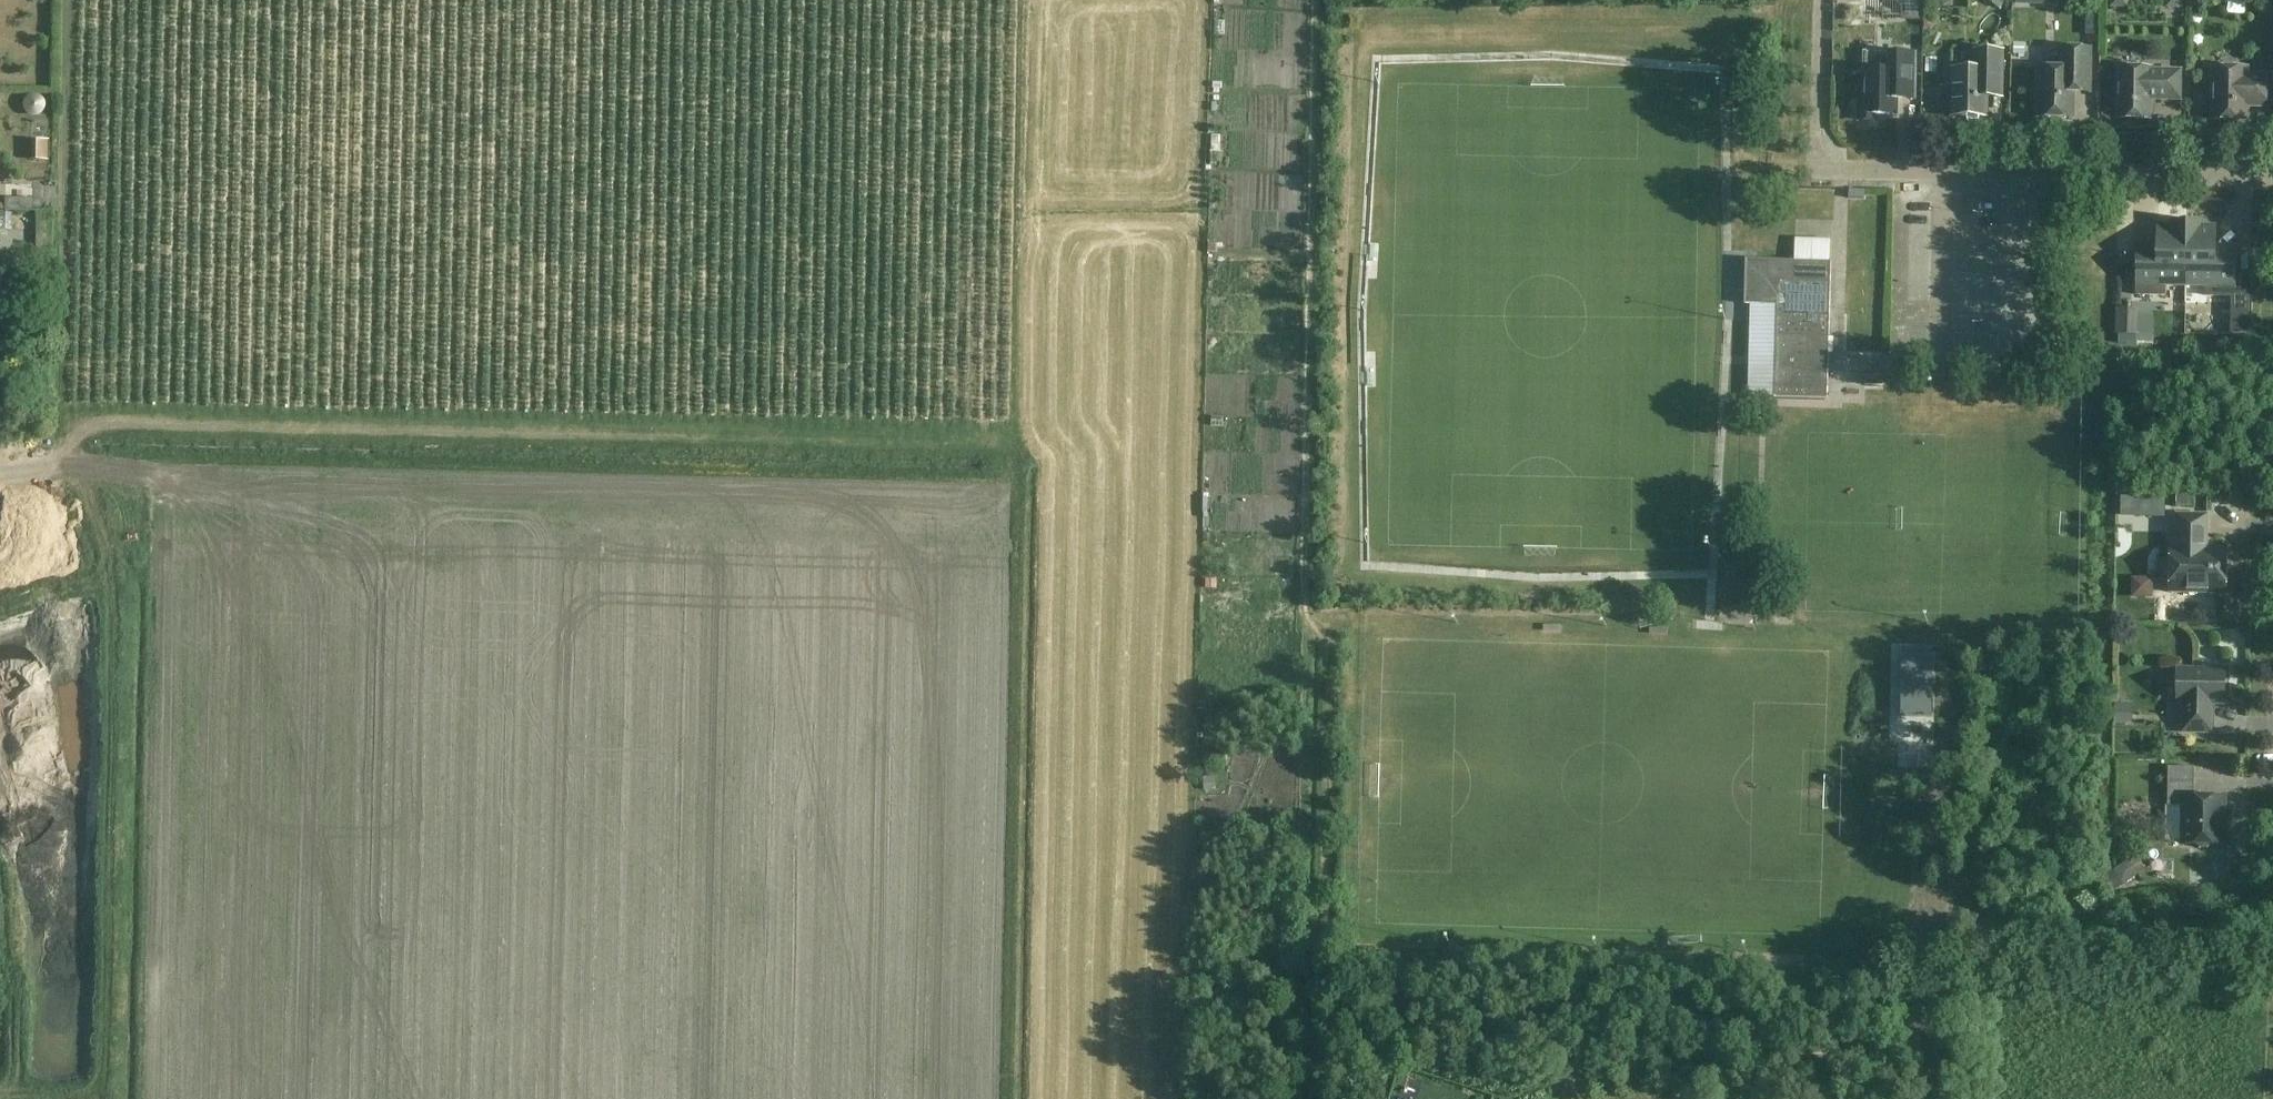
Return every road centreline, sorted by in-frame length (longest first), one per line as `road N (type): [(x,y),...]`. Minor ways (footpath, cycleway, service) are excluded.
road 1 (track): [(106,1098),(113,584),(104,523),(68,488),(85,434),(975,457)]
road 2 (residential): [(2272,177),(1818,171),(1820,0)]

